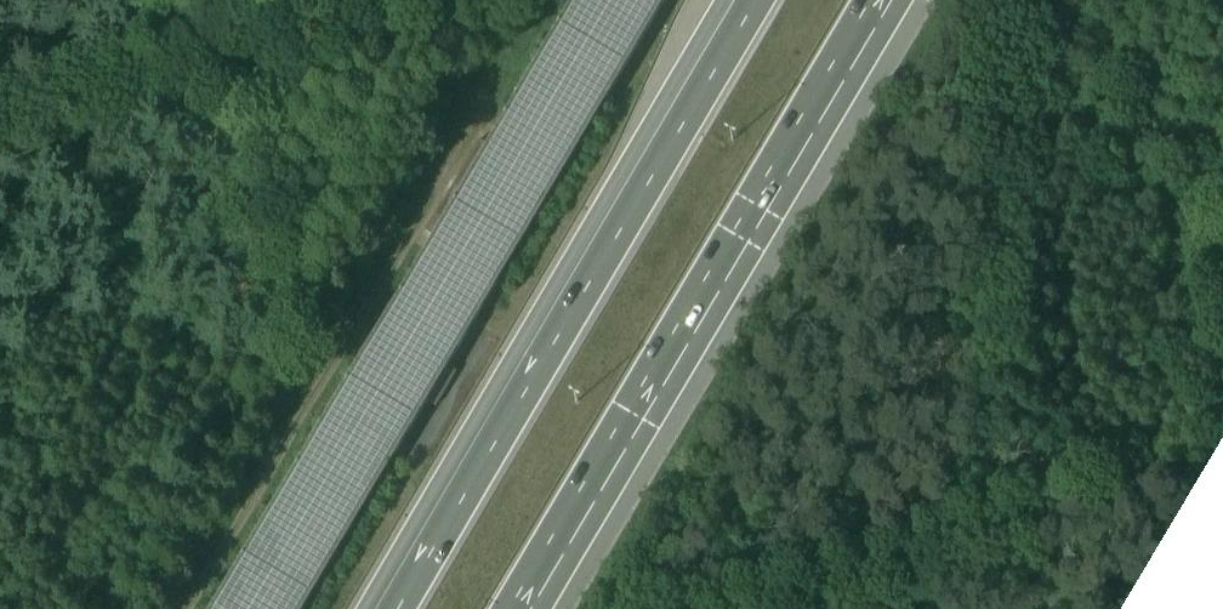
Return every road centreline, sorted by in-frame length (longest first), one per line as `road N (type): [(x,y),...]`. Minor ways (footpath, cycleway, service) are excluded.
road 1 (track): [(192,608),(553,0)]
road 2 (motorway): [(514,608),(873,0)]
road 3 (motorway): [(753,0),(394,608)]

